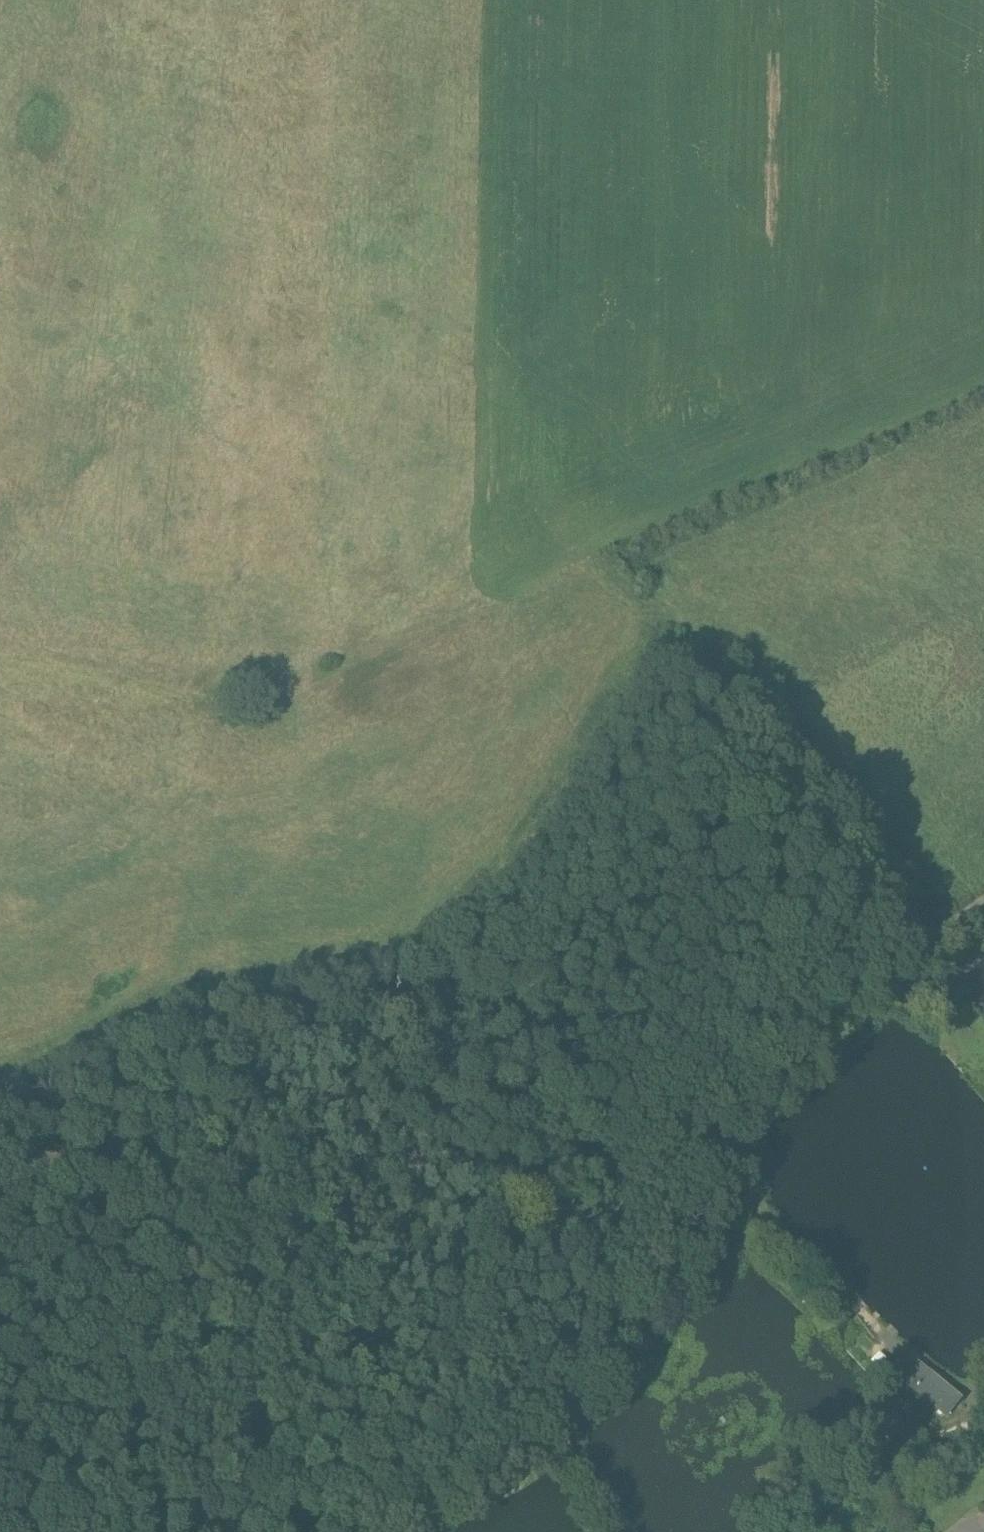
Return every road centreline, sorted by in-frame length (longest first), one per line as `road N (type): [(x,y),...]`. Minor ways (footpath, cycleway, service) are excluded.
road 1 (track): [(983,888),(890,955),(768,1060),(695,1198),(631,1358),(591,1411),(554,1442),(384,1531)]

